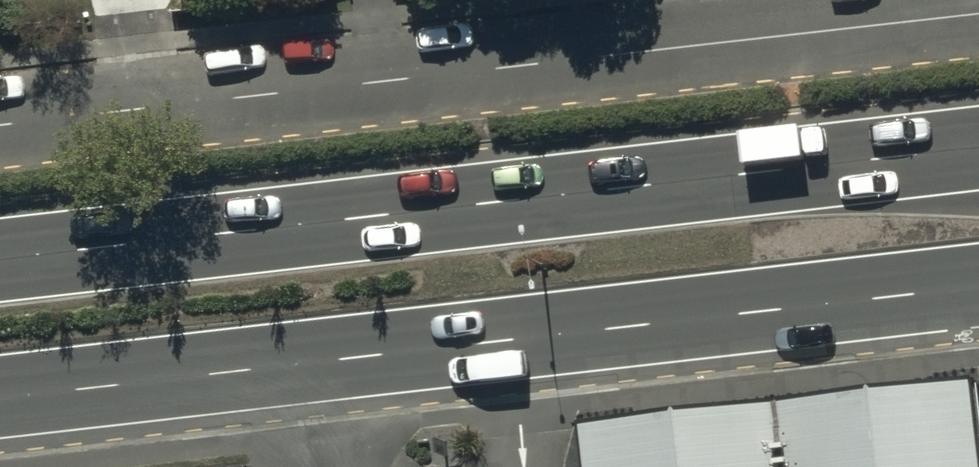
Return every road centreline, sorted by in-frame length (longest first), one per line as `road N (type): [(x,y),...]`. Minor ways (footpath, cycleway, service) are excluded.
road 1 (residential): [(0,127),(978,14)]
road 2 (primary): [(0,259),(978,147)]
road 3 (primary): [(978,288),(0,399)]

